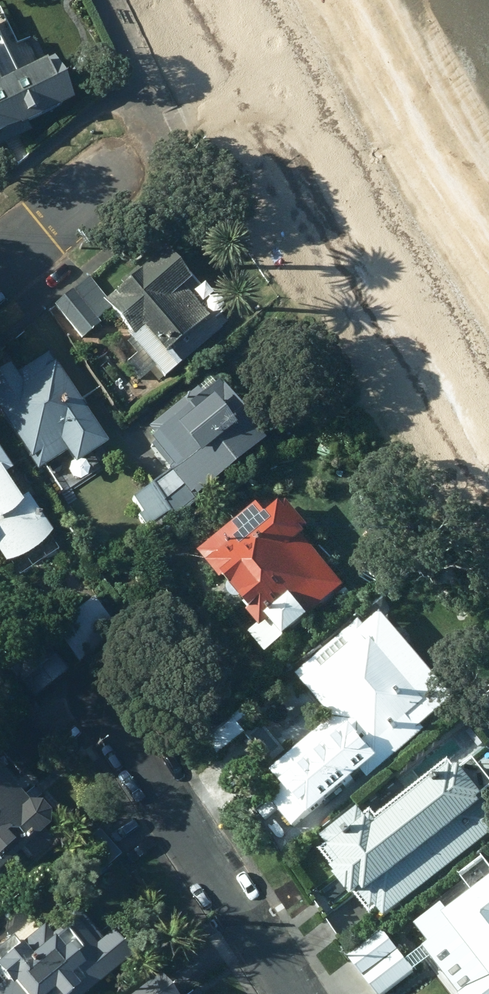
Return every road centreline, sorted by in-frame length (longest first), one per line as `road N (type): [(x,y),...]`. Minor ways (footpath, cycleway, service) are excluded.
road 1 (residential): [(301,993),(101,693)]
road 2 (residential): [(0,263),(112,172)]

